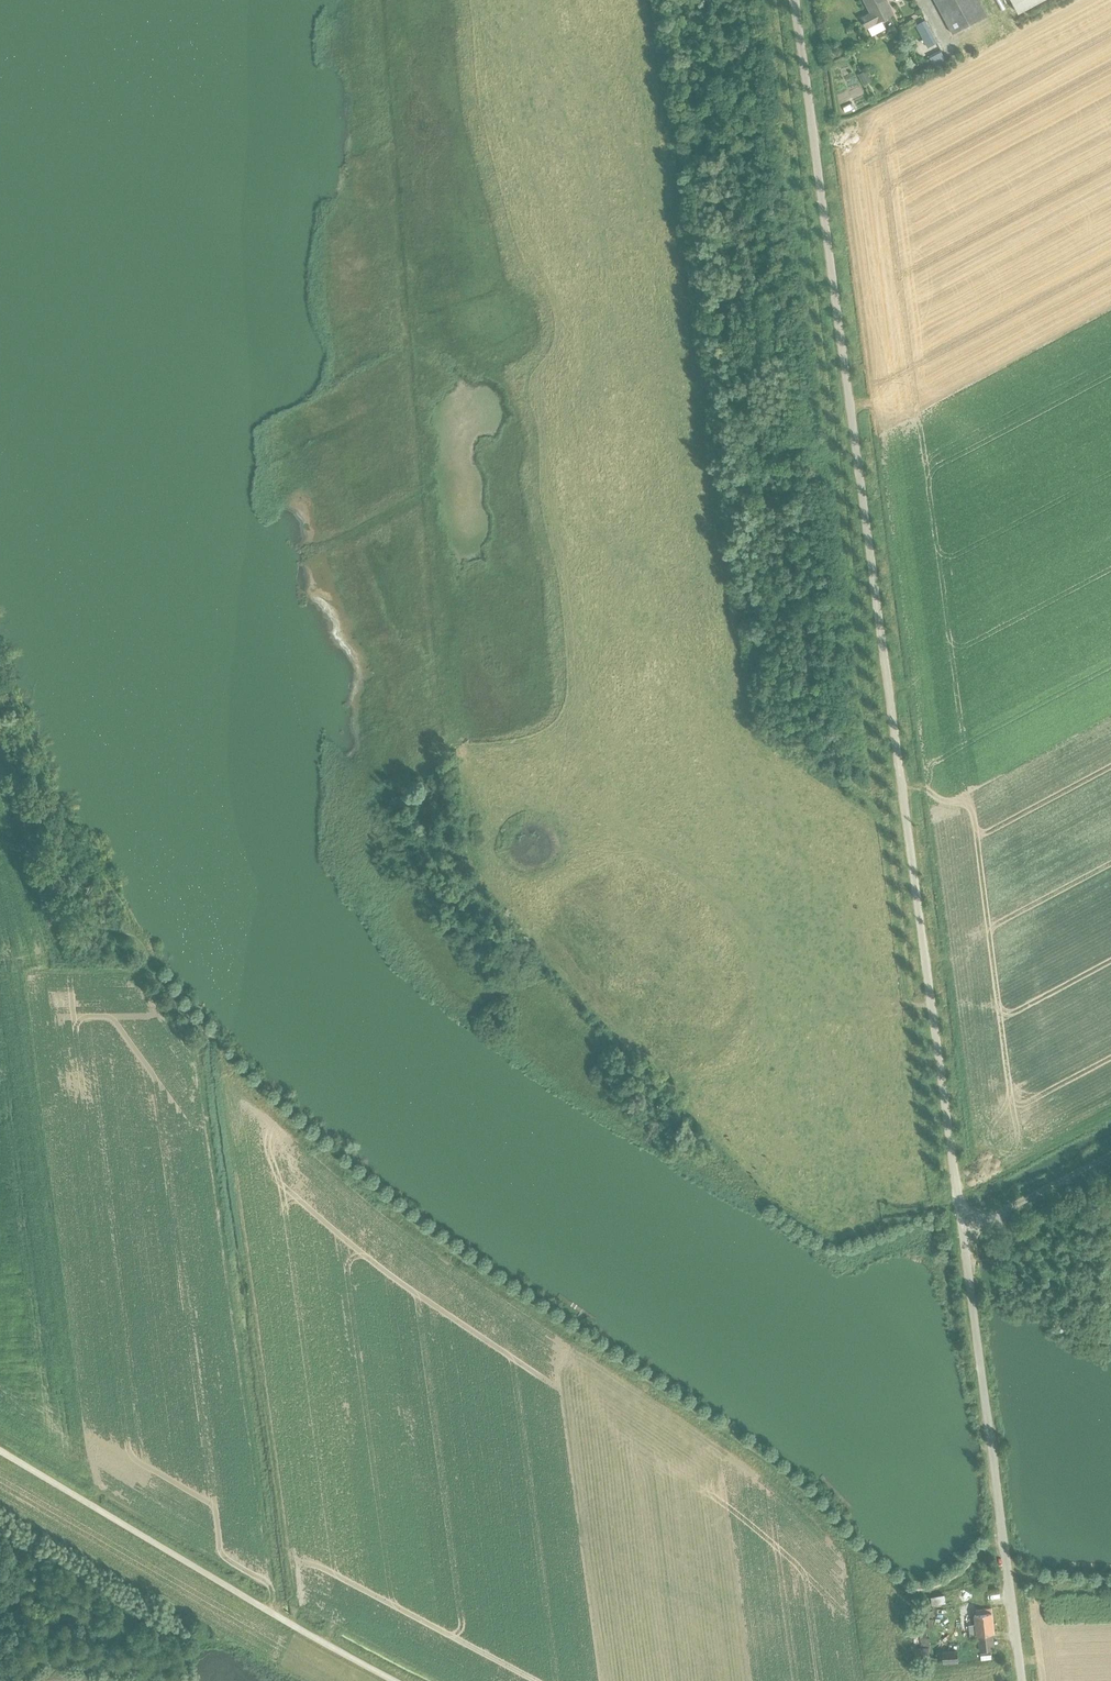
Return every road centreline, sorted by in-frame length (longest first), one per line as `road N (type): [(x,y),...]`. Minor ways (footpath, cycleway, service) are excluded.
road 1 (unclassified): [(958,1203),(796,0)]
road 2 (track): [(731,0),(768,349),(759,413),(777,568),(810,611),(818,709),(906,807)]
road 3 (unclassified): [(408,1680),(0,1447)]
road 4 (unclassified): [(1023,1680),(965,1242)]
road 5 (track): [(997,1213),(1110,1154)]

